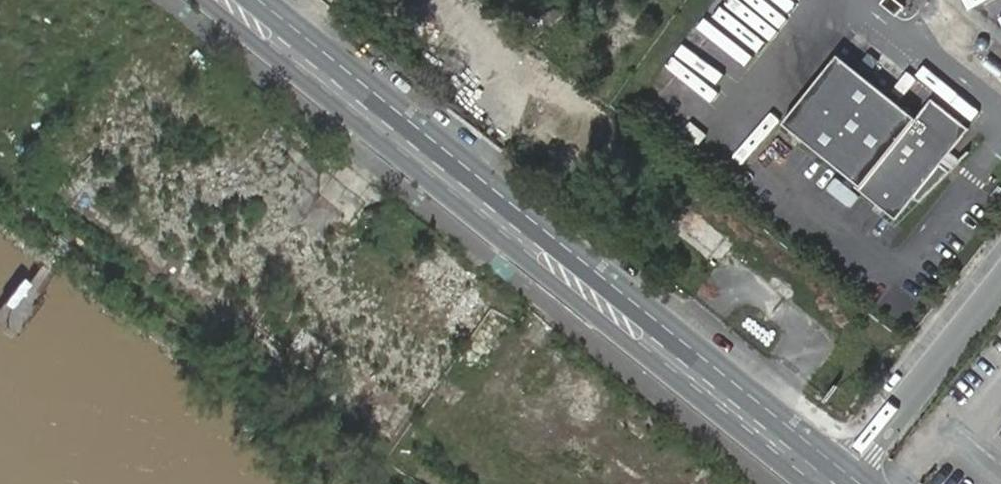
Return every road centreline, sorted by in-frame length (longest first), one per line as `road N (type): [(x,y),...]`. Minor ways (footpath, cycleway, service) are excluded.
road 1 (secondary): [(204,0),(806,483)]
road 2 (secondary): [(848,474),(260,0)]
road 3 (unclassified): [(1000,284),(848,474)]

